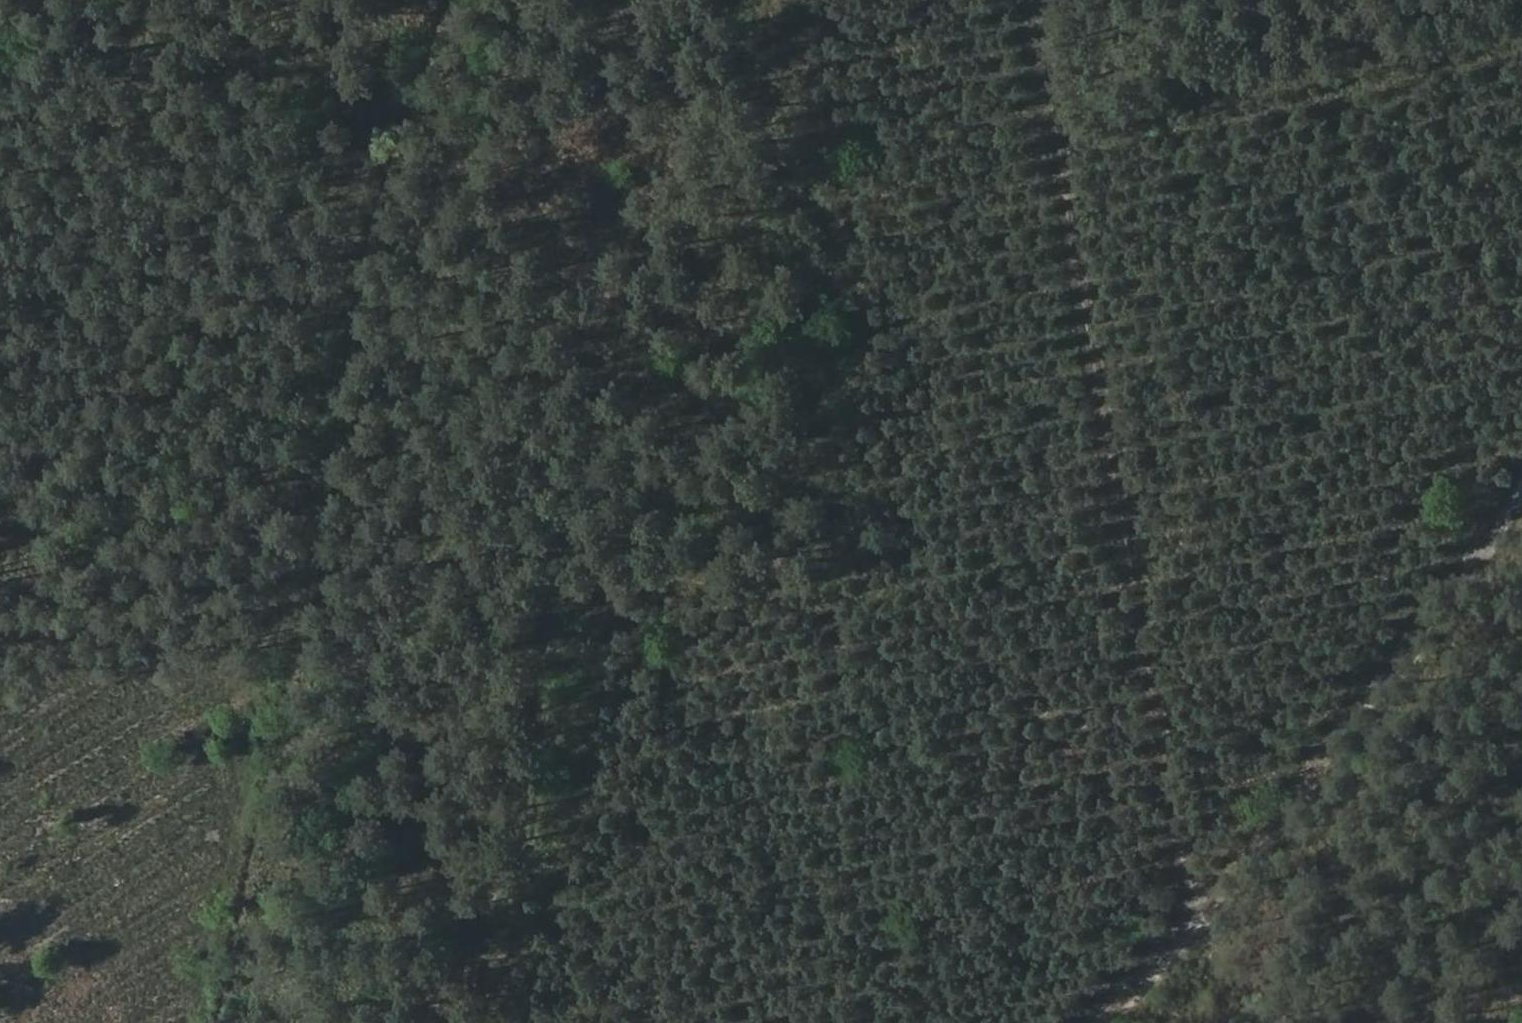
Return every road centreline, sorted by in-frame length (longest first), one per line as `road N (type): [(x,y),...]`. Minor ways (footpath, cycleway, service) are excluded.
road 1 (track): [(1198,934),(1037,0)]
road 2 (track): [(1117,1022),(1198,934),(1521,512)]

